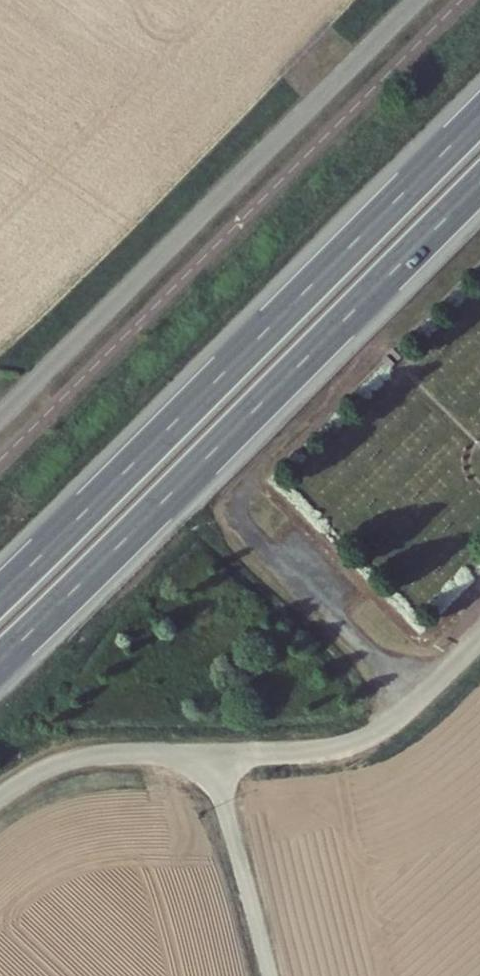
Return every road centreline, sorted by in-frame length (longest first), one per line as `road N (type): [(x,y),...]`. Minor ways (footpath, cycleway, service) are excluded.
road 1 (trunk): [(479,119),(0,597)]
road 2 (trunk): [(0,663),(479,187)]
road 3 (unclassified): [(212,753),(270,975)]

